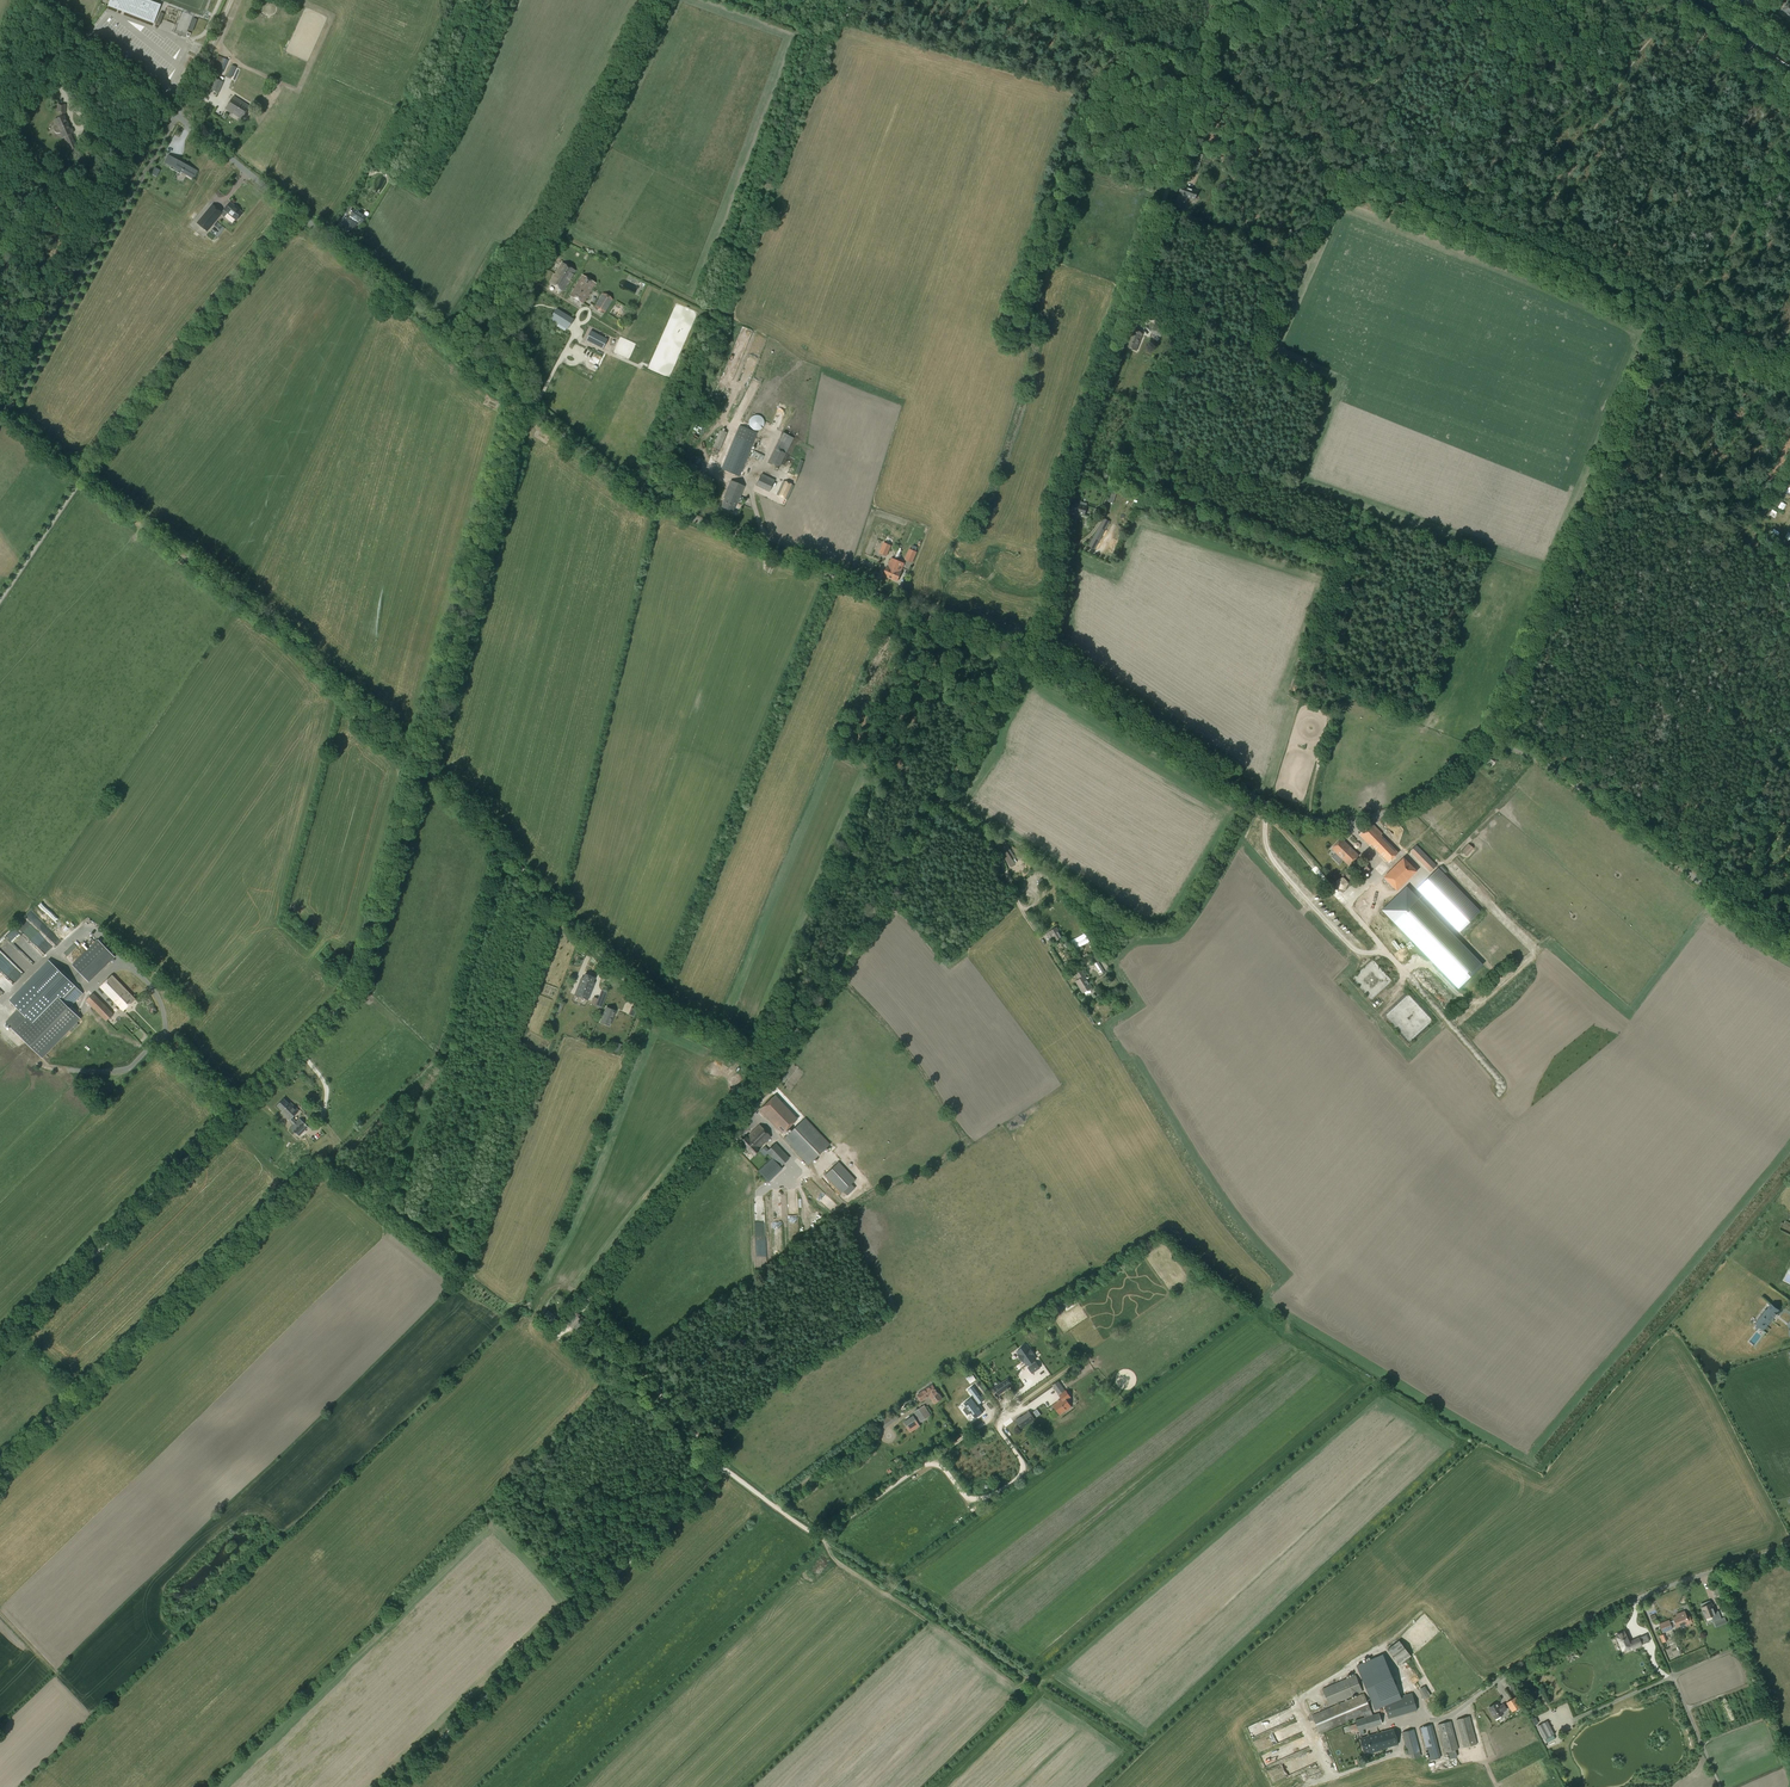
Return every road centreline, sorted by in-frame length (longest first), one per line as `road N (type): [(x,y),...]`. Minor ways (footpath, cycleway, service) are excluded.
road 1 (unclassified): [(0,1343),(353,989),(519,398)]
road 2 (unclassified): [(726,1469),(586,1308),(591,1296),(823,987),(1029,649)]
road 3 (track): [(770,1055),(640,997),(433,776),(294,642),(79,478)]
road 4 (unclassified): [(1789,945),(1575,785),(1501,744),(1464,755),(1384,811),(1279,811),(1029,649)]
road 5 (track): [(1393,1395),(1287,1329),(1288,1317),(1328,1258),(1500,1080),(1324,876),(1279,811)]
road 6 (track): [(1337,185),(1271,353),(1331,382),(1296,485),(1558,579)]
road 7 (track): [(1212,73),(1061,484),(1055,577),(1029,649)]
road 8 (track): [(435,1062),(0,1475)]
road 9 (unclassified): [(1029,649),(663,506),(519,398)]
road 10 (track): [(726,1469),(386,1786)]
road 11 (track): [(1659,321),(1494,744)]
road 12 (unclassified): [(519,398),(520,372),(498,314),(499,283),(542,229),(653,0)]
road 13 (unclassified): [(1462,1708),(1605,1615),(1789,1545)]
road 14 (track): [(1212,73),(1259,103),(1337,185),(1508,248)]
road 15 (unclassified): [(79,478),(297,212)]
road 16 (unclassified): [(297,212),(35,0)]
road 17 (track): [(1508,248),(1678,0)]
road 18 (track): [(1508,248),(1723,353),(1780,371)]
road 19 (unclassified): [(519,398),(297,212)]
road 20 (track): [(819,1536),(834,1558),(1038,1682),(1038,1694)]
road 21 (track): [(1043,0),(1212,73)]
road 22 (track): [(1696,880),(1789,727)]

